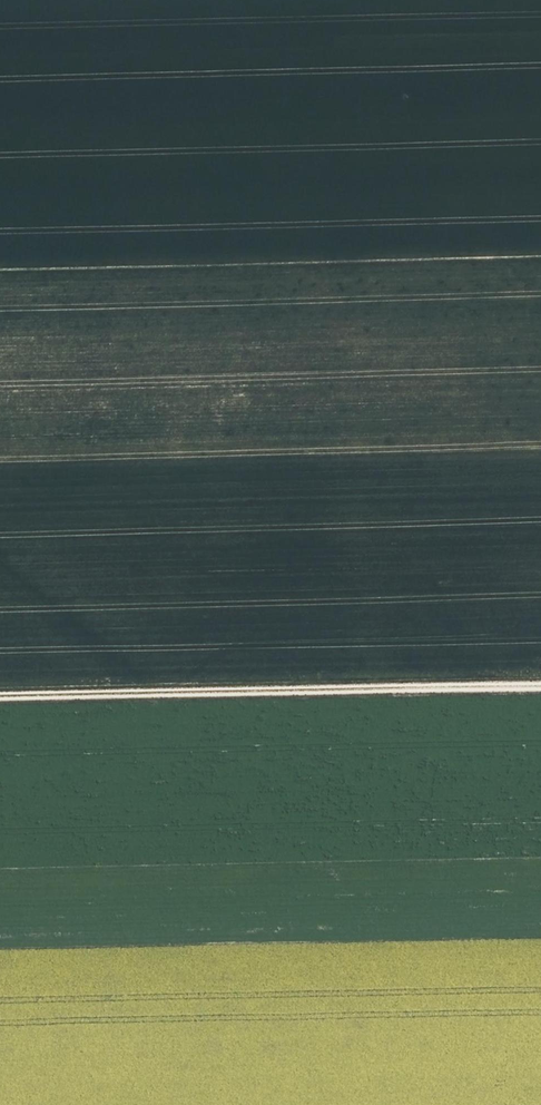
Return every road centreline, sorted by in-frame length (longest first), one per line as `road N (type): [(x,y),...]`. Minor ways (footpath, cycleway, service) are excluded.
road 1 (track): [(0,691),(540,676)]

